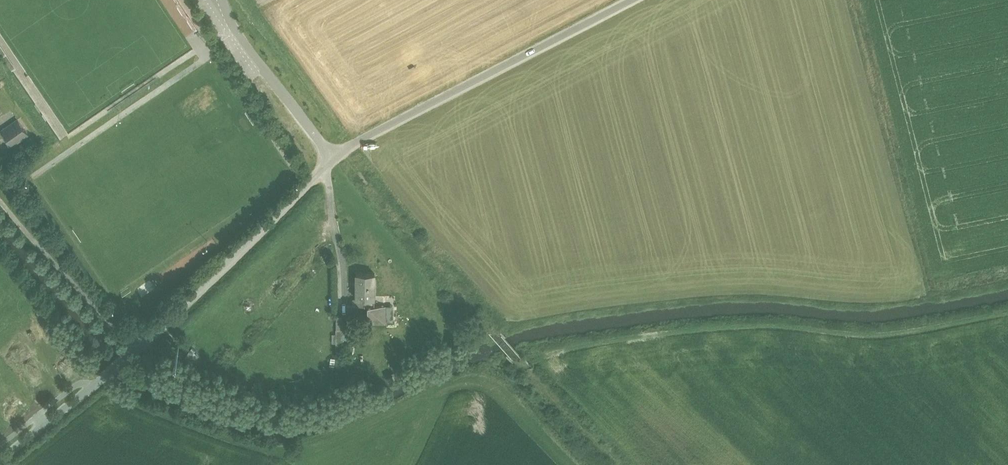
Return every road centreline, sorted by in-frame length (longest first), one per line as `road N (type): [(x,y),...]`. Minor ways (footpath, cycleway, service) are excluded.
road 1 (unclassified): [(94,387),(355,142),(634,0)]
road 2 (unclassified): [(0,462),(94,387)]

